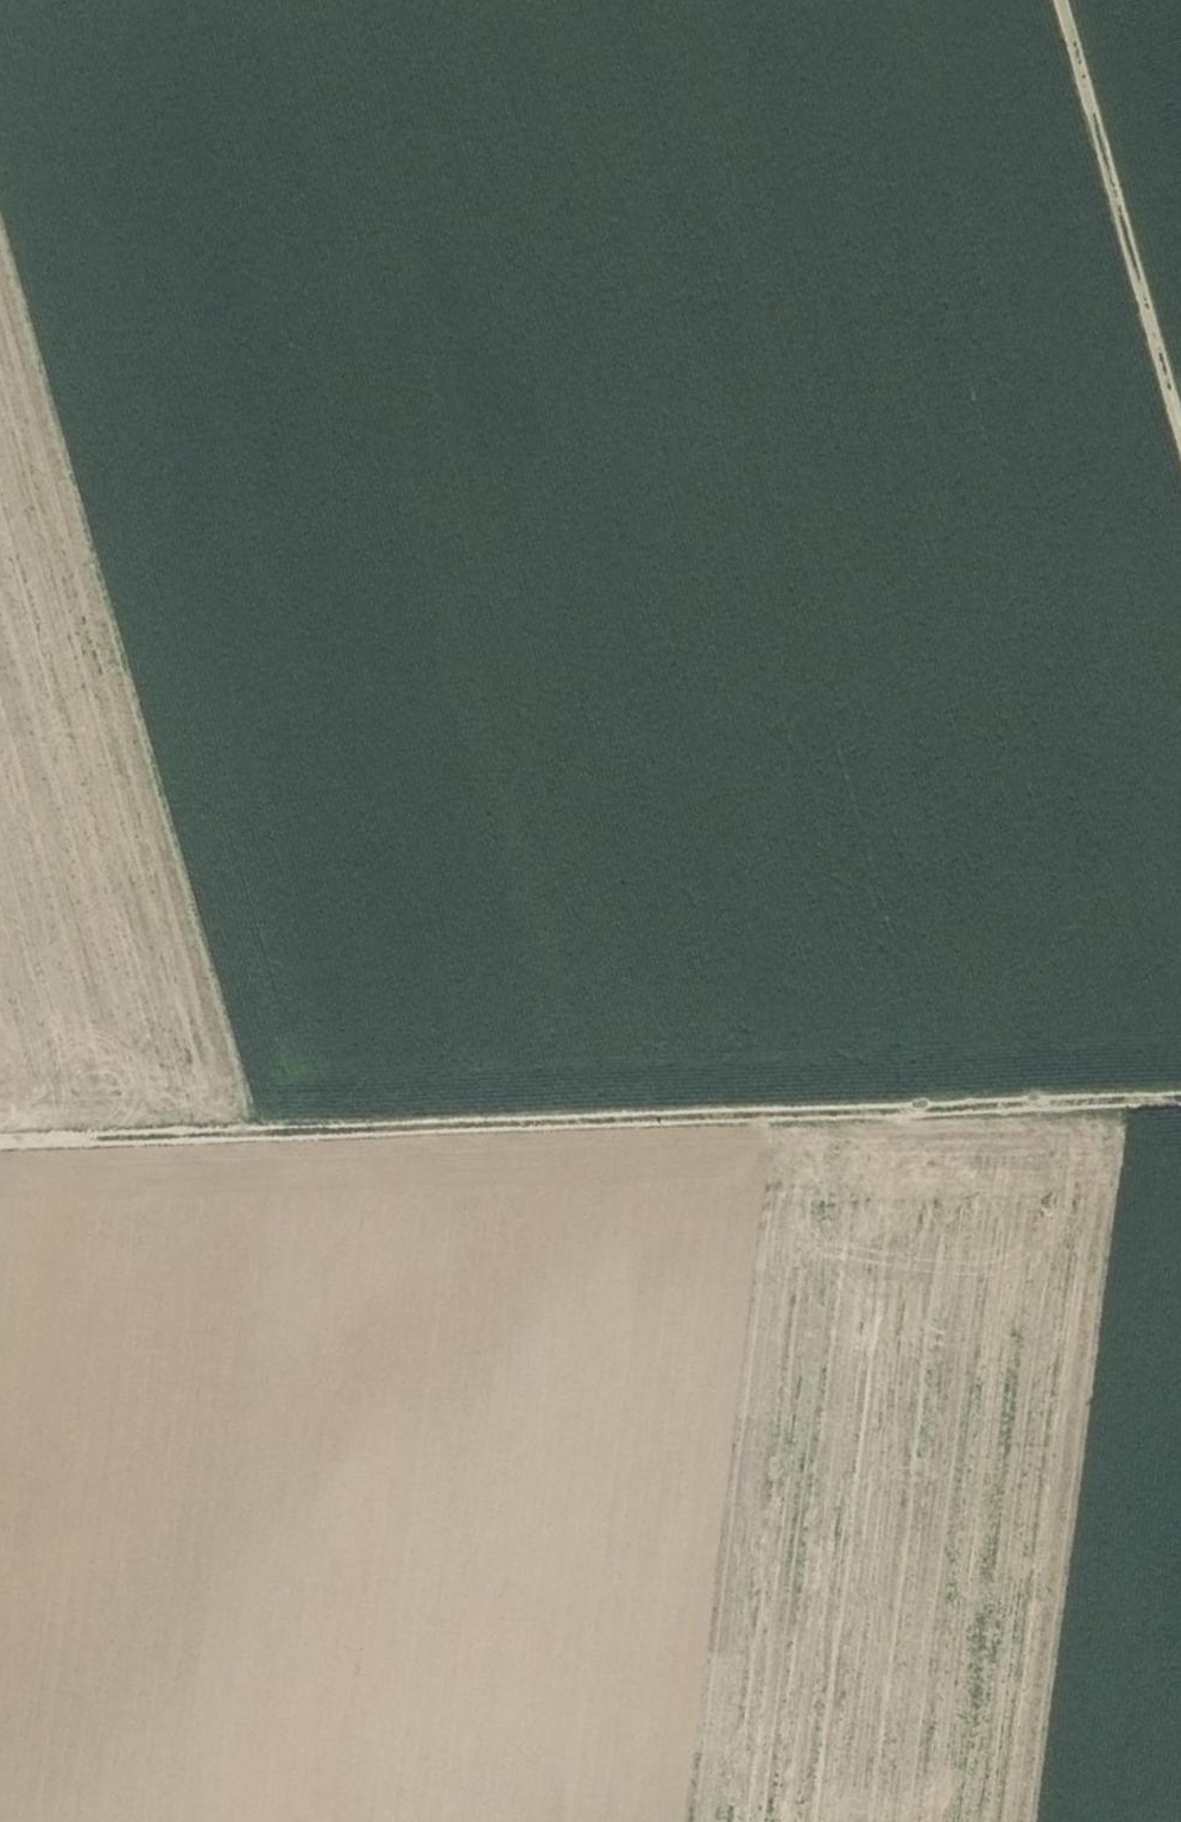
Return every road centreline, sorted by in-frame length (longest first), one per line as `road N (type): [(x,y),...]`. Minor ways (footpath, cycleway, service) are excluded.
road 1 (track): [(1180,1100),(0,1147)]
road 2 (track): [(1063,0),(1180,423)]

